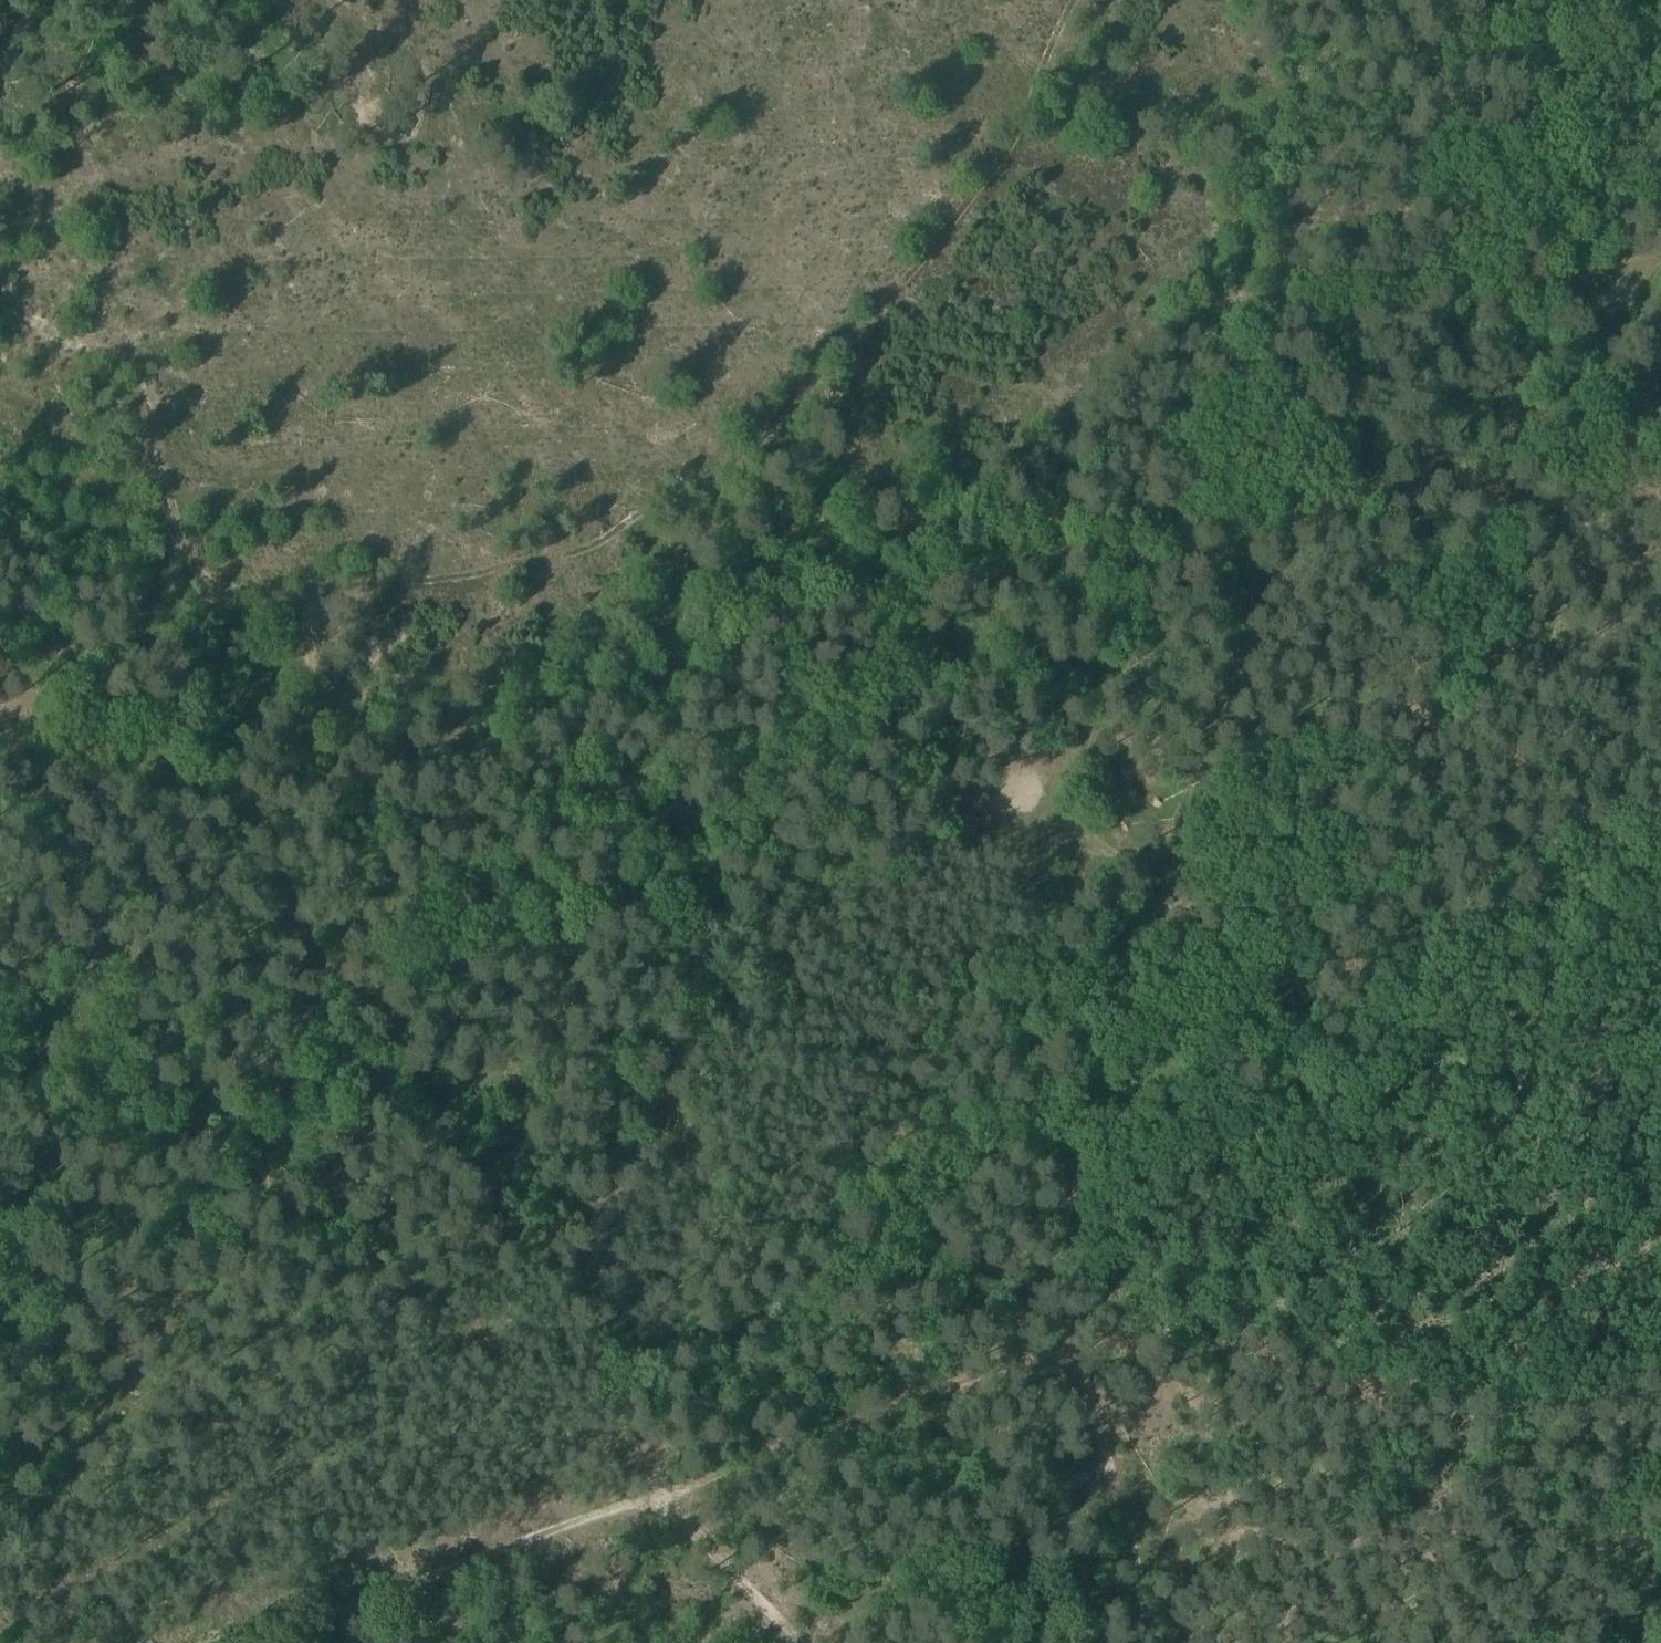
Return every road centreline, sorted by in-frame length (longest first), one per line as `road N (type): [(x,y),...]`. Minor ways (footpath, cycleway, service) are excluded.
road 1 (track): [(249,1642),(1065,1355),(1148,1642)]
road 2 (track): [(760,1642),(706,1588),(660,1498)]

